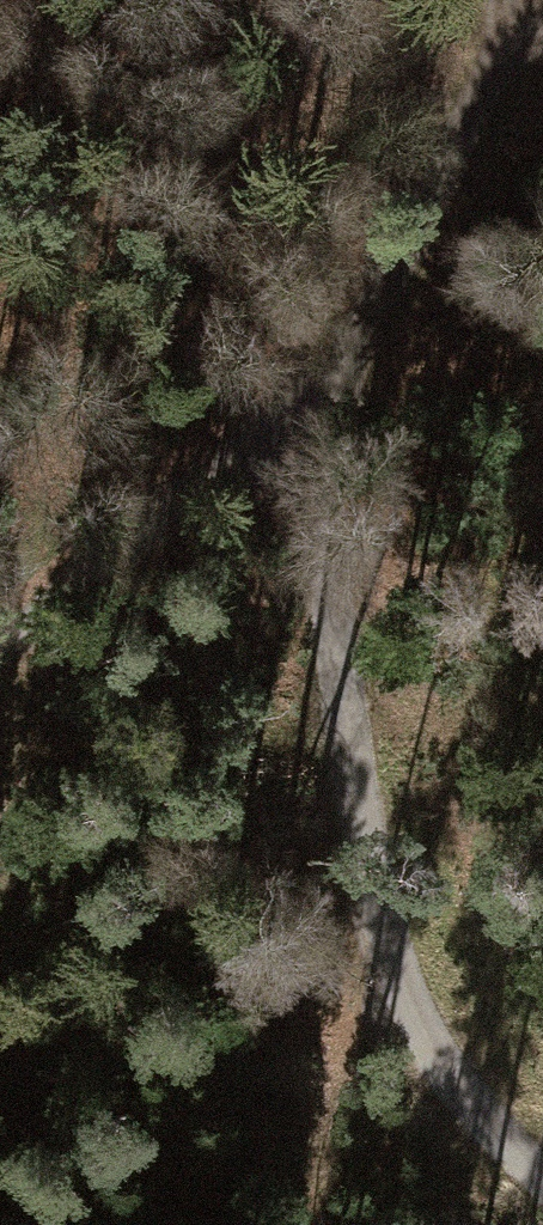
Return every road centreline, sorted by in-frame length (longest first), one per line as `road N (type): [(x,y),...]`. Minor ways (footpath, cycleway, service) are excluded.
road 1 (track): [(0,644),(335,361),(367,316),(522,0)]
road 2 (track): [(542,1192),(466,1122),(414,1028),(377,894),(349,711)]
road 3 (track): [(310,1224),(377,894)]
road 4 (track): [(302,395),(349,711)]

